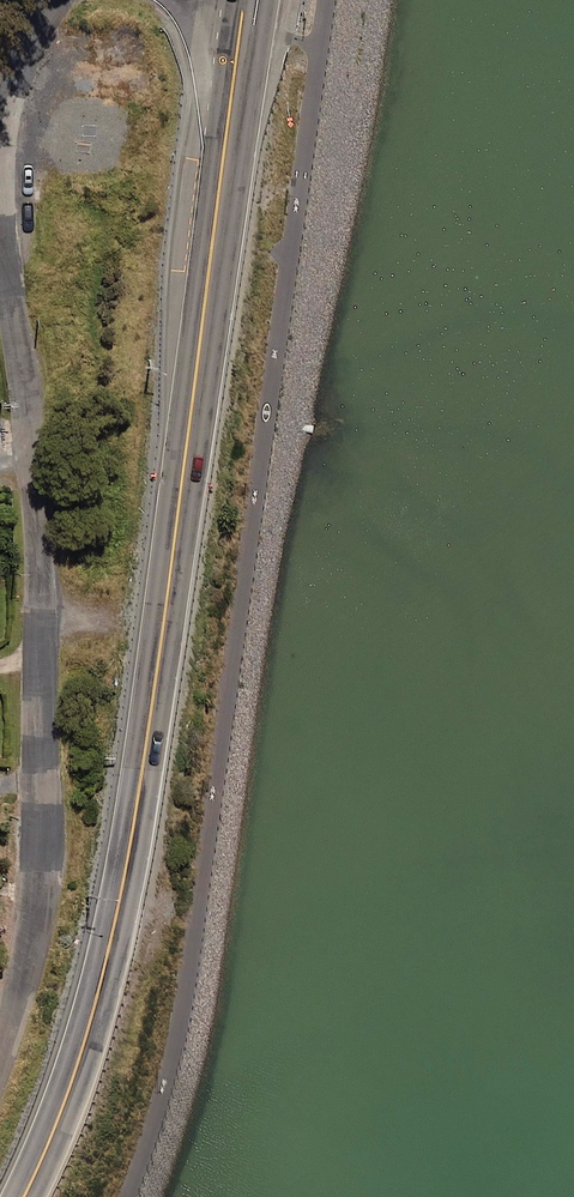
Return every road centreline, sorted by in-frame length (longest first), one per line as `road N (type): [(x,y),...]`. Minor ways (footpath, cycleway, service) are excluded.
road 1 (trunk): [(242,0),(175,547),(108,951),(81,1055),(22,1196)]
road 2 (secondary): [(0,222),(31,435),(43,785),(32,953),(0,1061)]
road 3 (secondary): [(46,0),(18,65),(0,143)]

